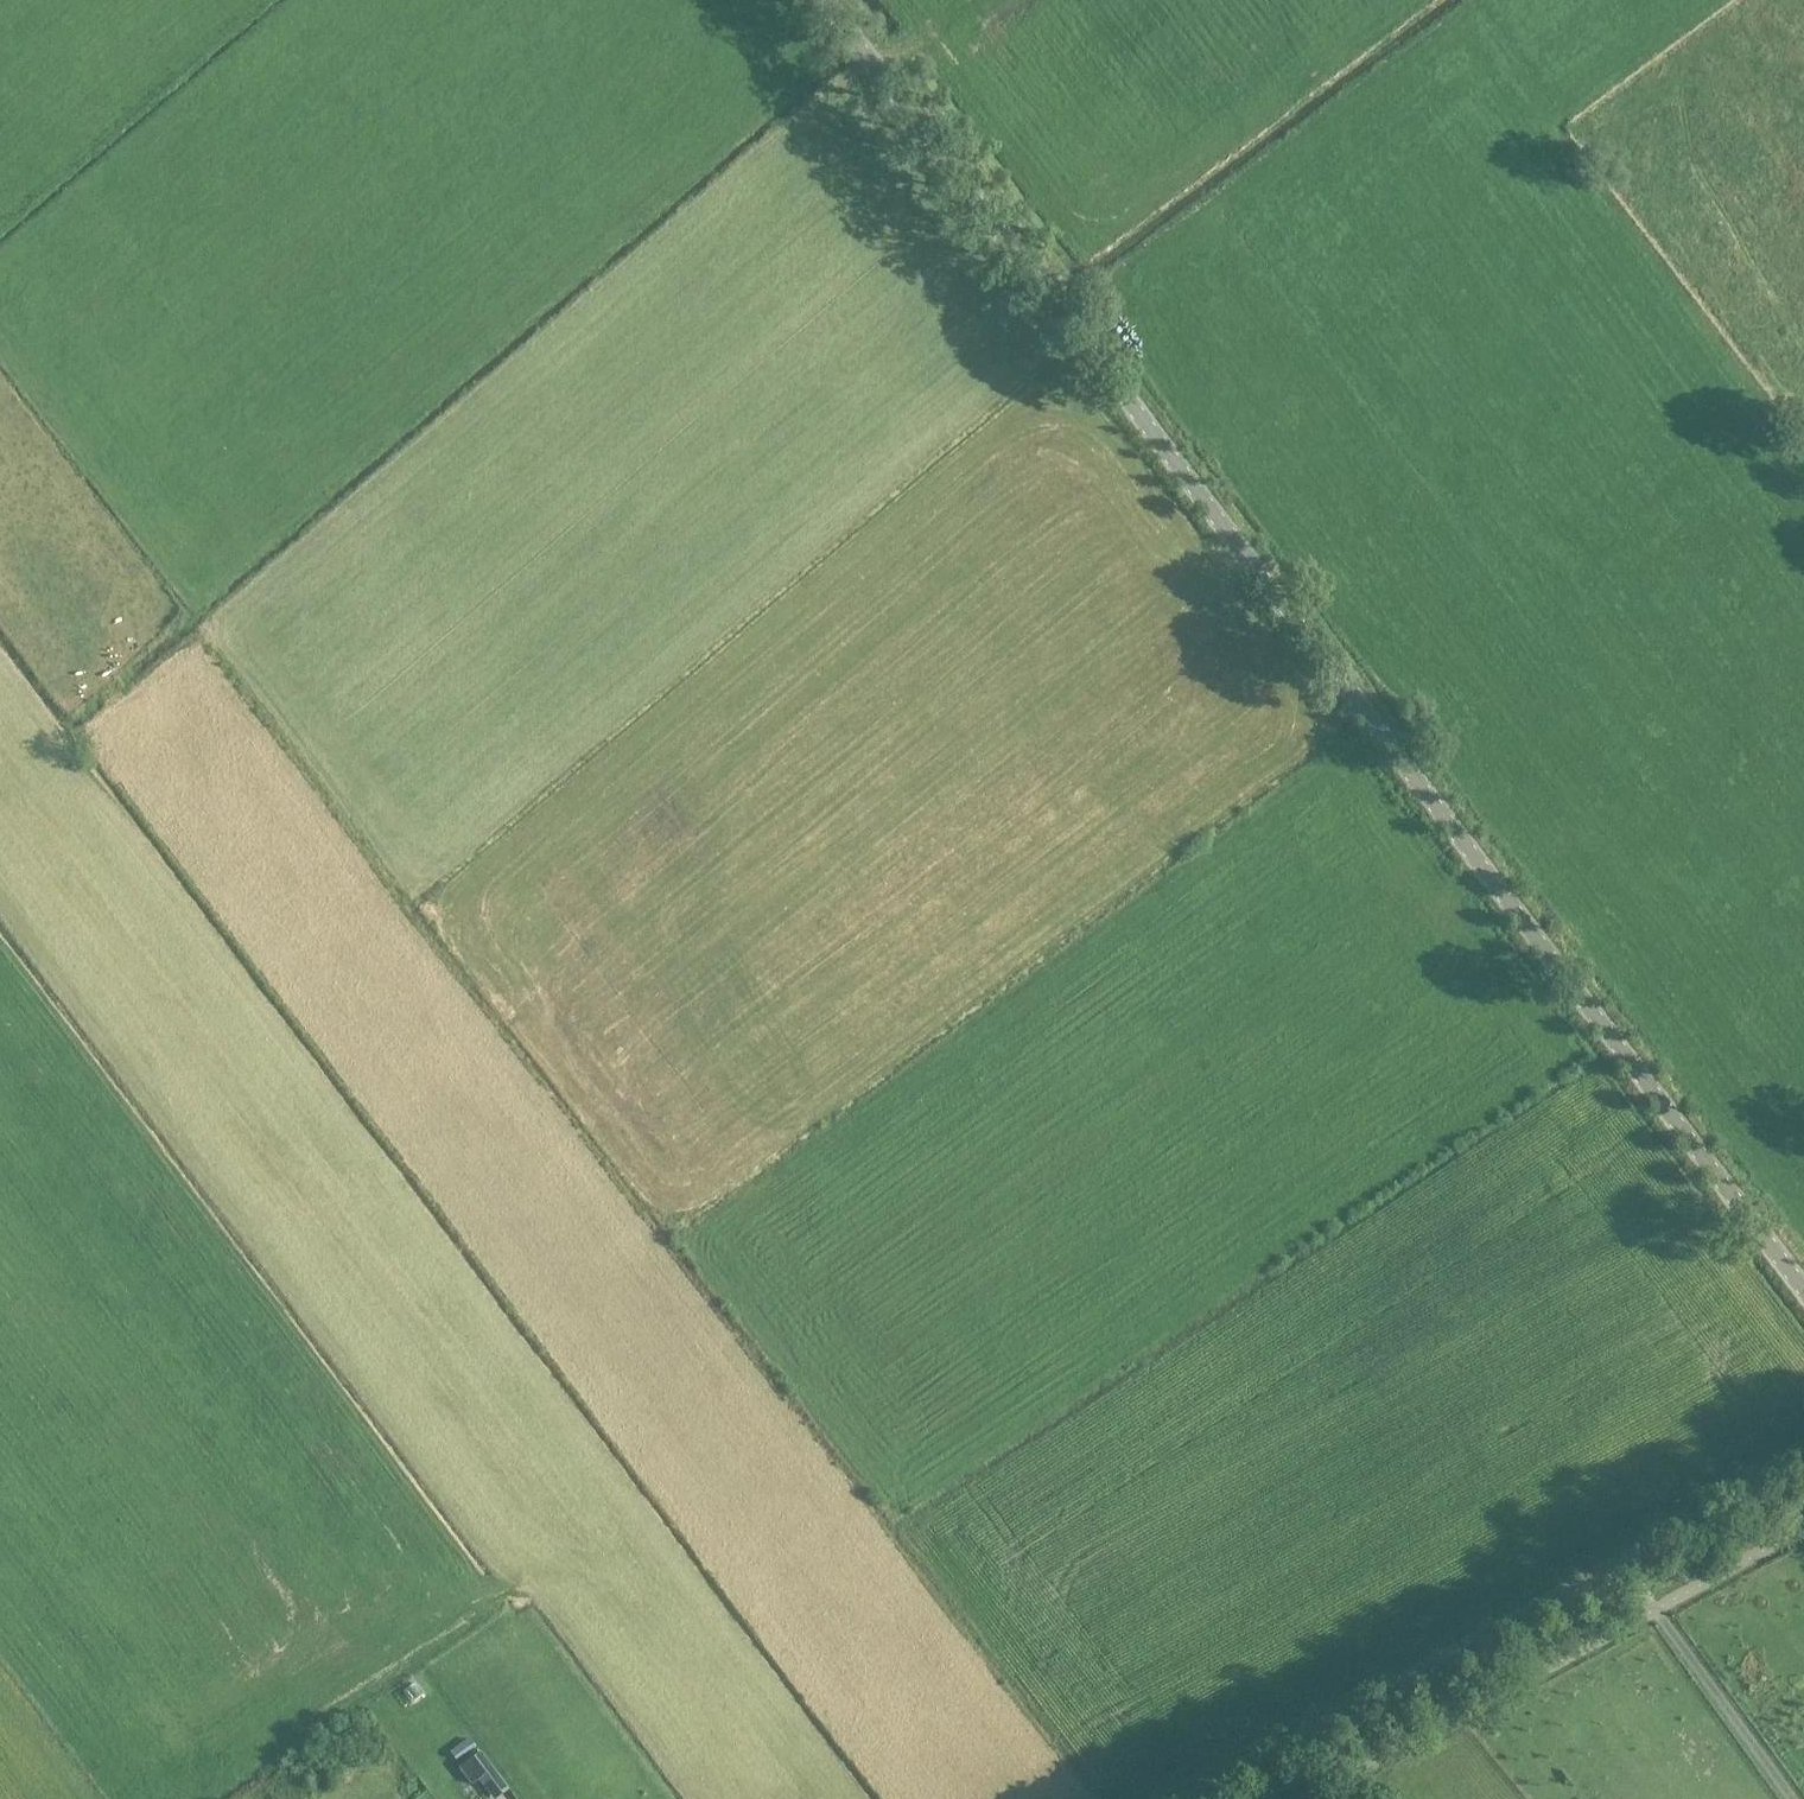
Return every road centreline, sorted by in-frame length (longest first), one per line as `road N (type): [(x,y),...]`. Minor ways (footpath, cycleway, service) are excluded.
road 1 (unclassified): [(1803,1293),(822,0)]
road 2 (tertiary): [(1189,1798),(1803,1465)]

